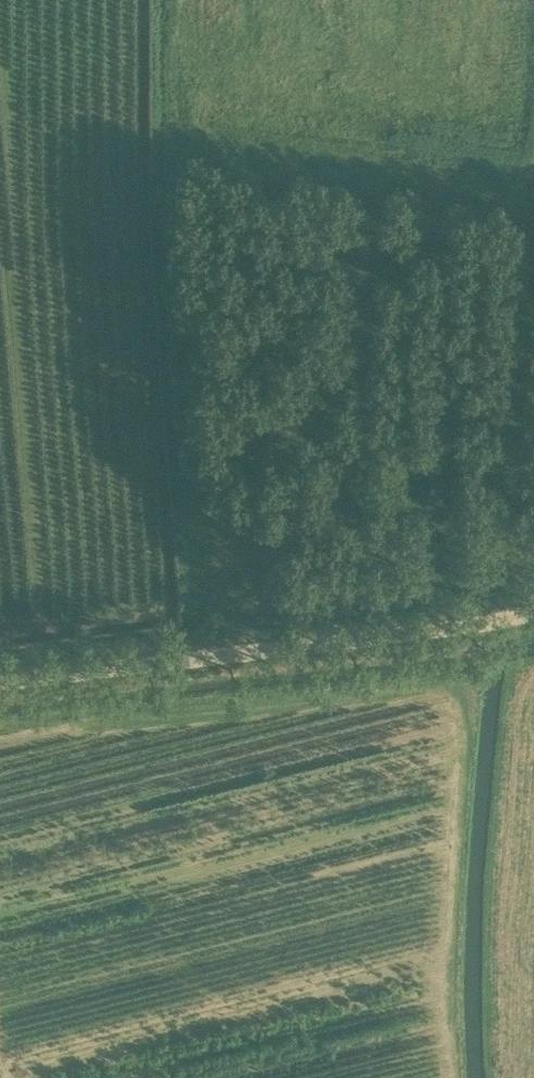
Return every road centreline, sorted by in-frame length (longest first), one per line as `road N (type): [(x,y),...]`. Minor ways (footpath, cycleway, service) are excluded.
road 1 (unclassified): [(533,620),(403,643),(0,690)]

